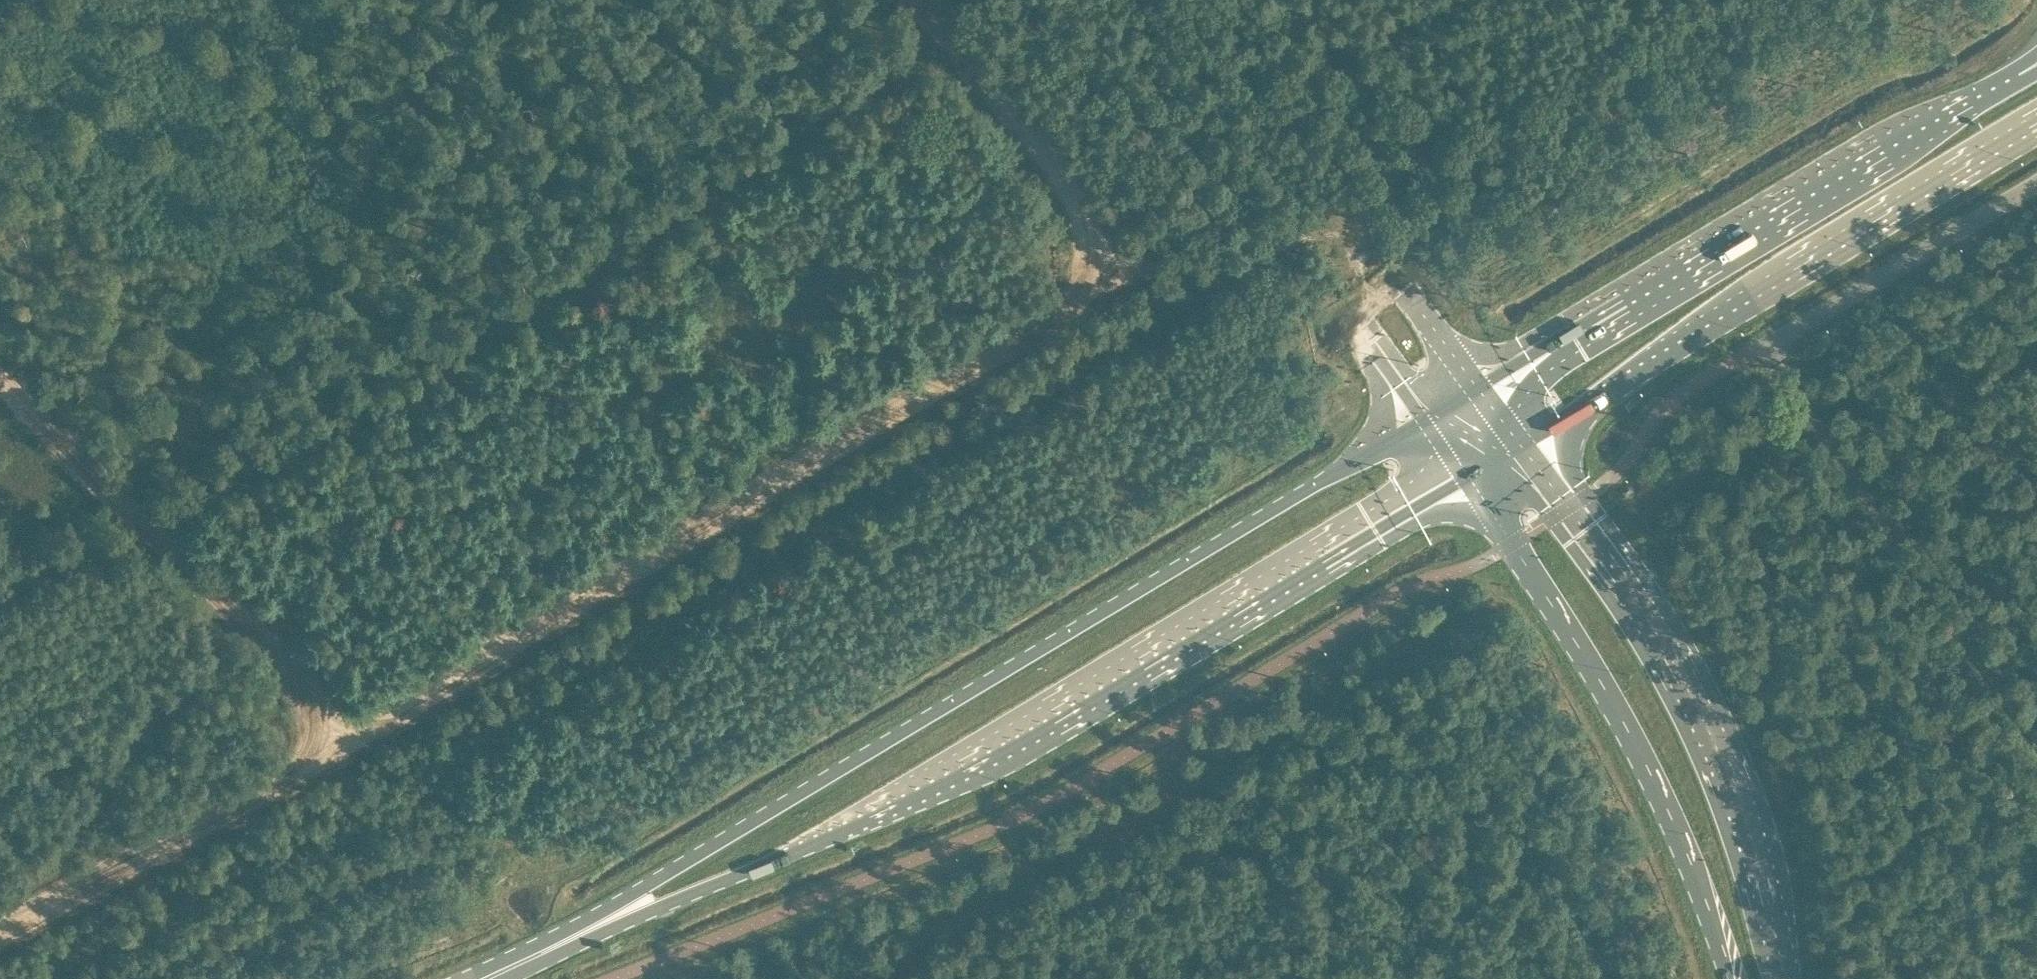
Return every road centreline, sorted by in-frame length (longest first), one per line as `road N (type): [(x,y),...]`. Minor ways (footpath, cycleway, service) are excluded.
road 1 (track): [(0,923),(345,753),(1113,263),(1442,125),(1397,0)]
road 2 (tertiary): [(621,914),(711,887),(933,786),(1163,660),(1468,477)]
road 3 (tertiary): [(1427,418),(673,868),(621,914)]
road 4 (unclassified): [(2036,731),(1769,343),(2036,184)]
road 5 (secondary): [(2017,76),(1481,386)]
road 6 (secondary): [(1526,445),(1669,348),(2036,123)]
road 7 (secondary): [(1787,978),(1761,865),(1689,688),(1526,445)]
road 8 (secondary): [(1468,477),(1599,685),(1690,855),(1735,978)]
road 9 (track): [(345,753),(326,706),(0,393)]
road 10 (track): [(1113,263),(917,0)]
road 11 (tertiary): [(484,978),(621,914)]

